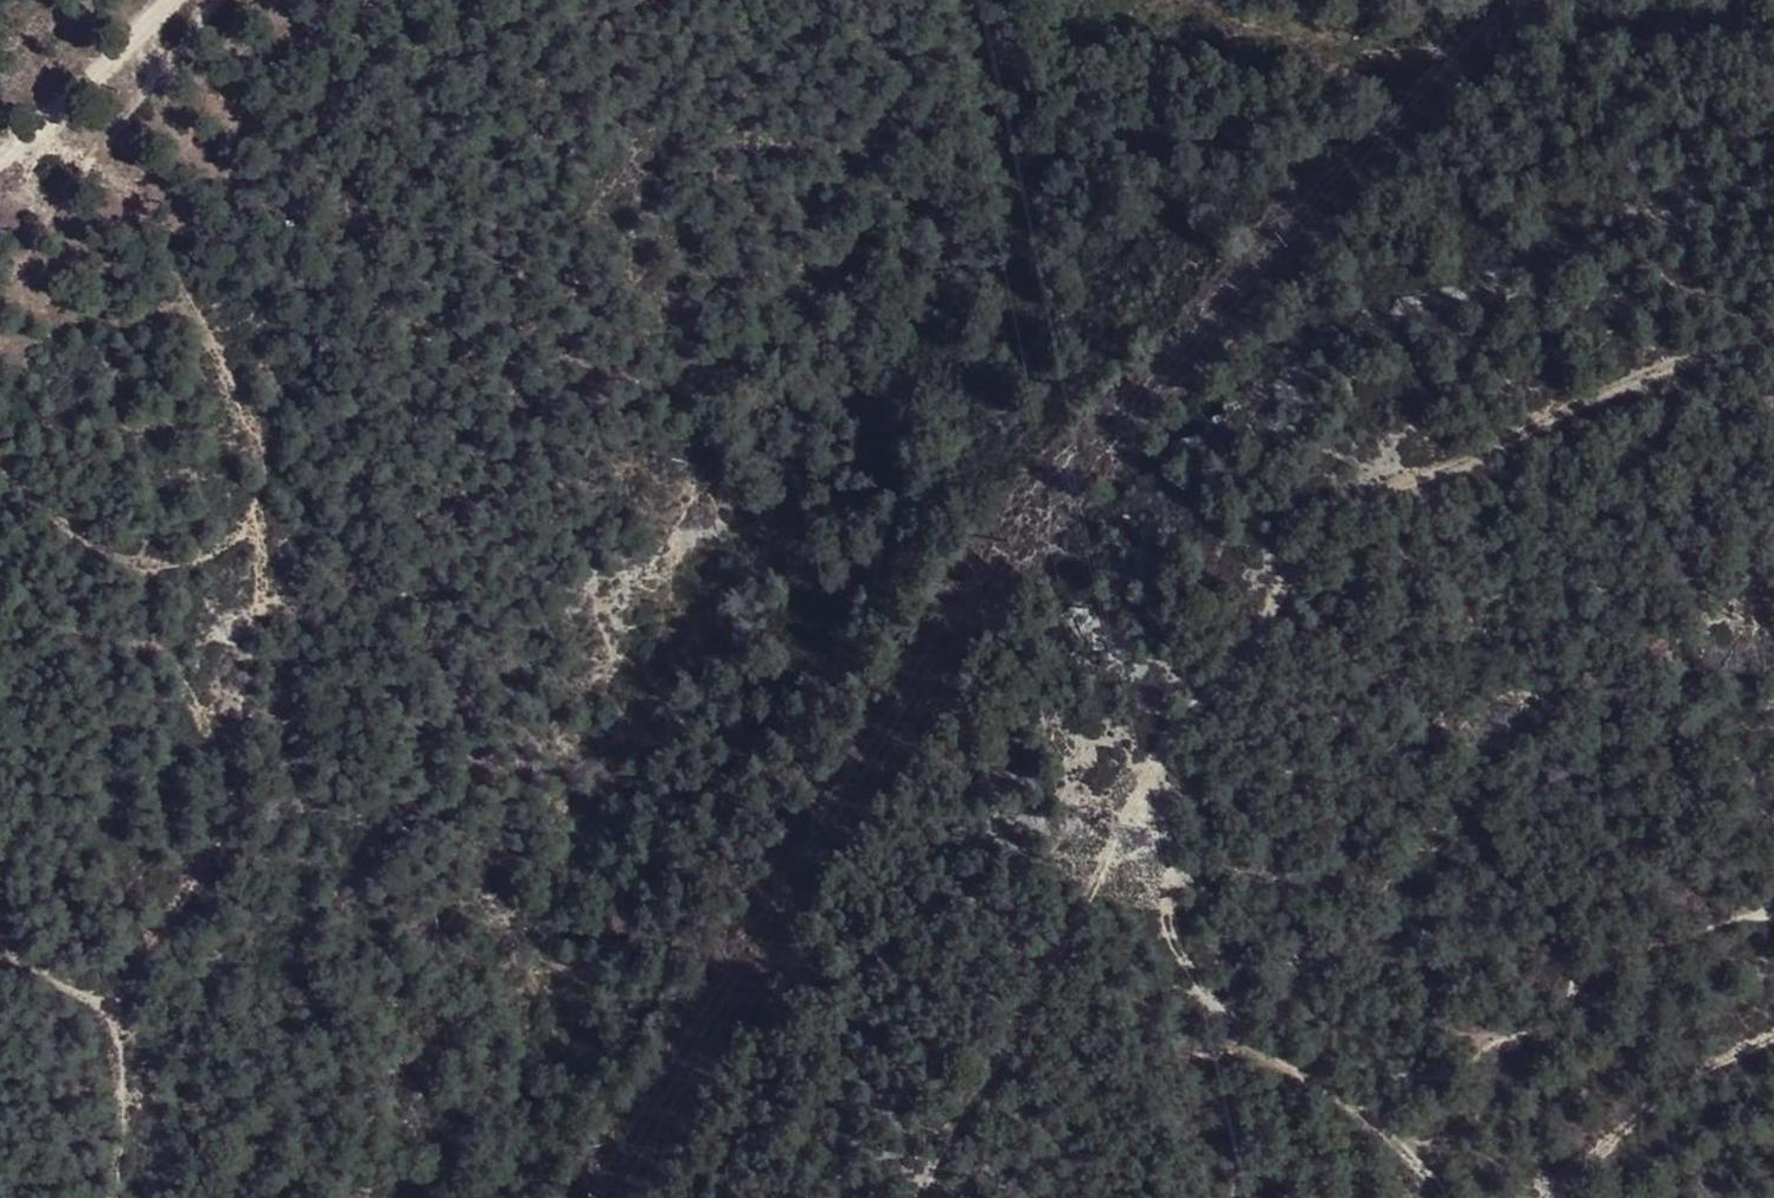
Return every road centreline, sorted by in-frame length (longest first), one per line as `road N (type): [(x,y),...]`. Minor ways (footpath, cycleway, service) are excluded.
road 1 (track): [(1163,753),(1190,963),(1230,1028),(1360,1101),(1433,1158),(1452,1197)]
road 2 (track): [(0,160),(180,0)]

